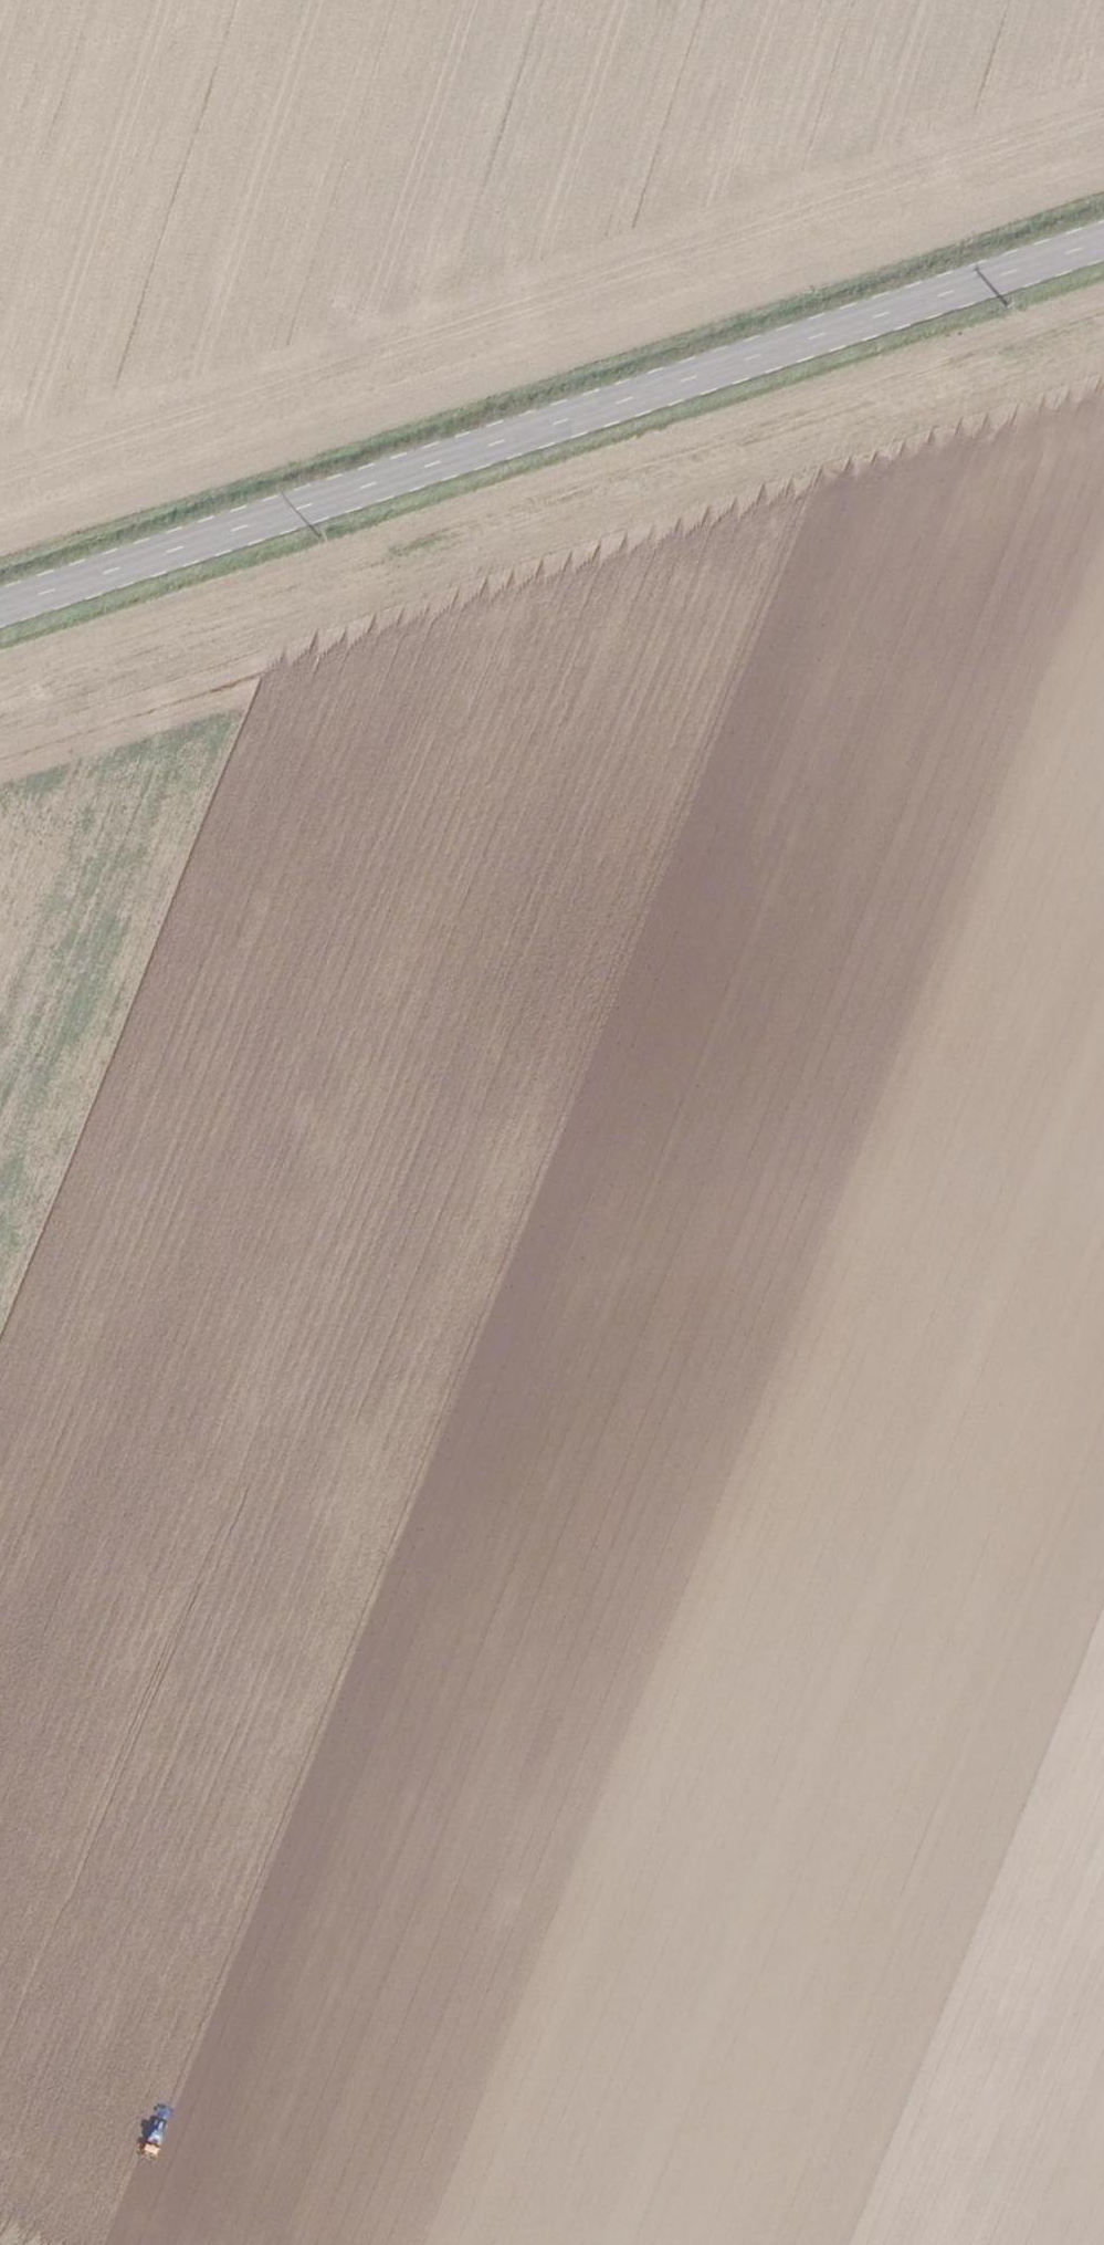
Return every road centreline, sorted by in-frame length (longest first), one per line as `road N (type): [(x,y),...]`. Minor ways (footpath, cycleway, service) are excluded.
road 1 (secondary): [(1103,238),(0,605)]

